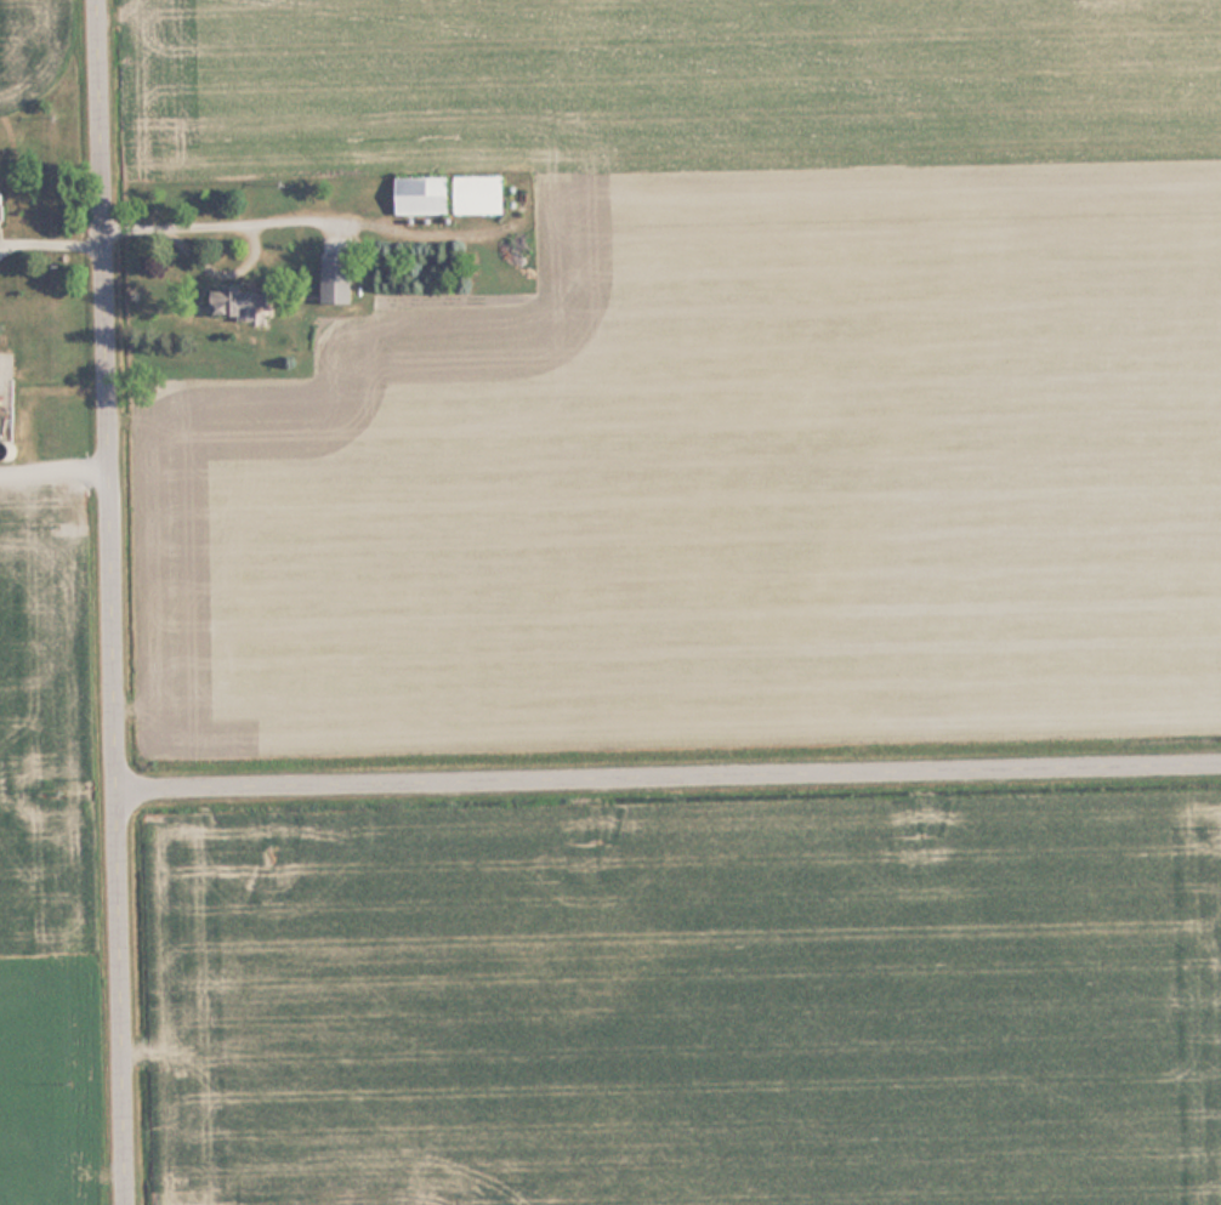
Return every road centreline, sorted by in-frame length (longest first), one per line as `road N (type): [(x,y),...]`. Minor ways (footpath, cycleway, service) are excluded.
road 1 (residential): [(136,1204),(106,0)]
road 2 (residential): [(126,781),(1220,759)]

